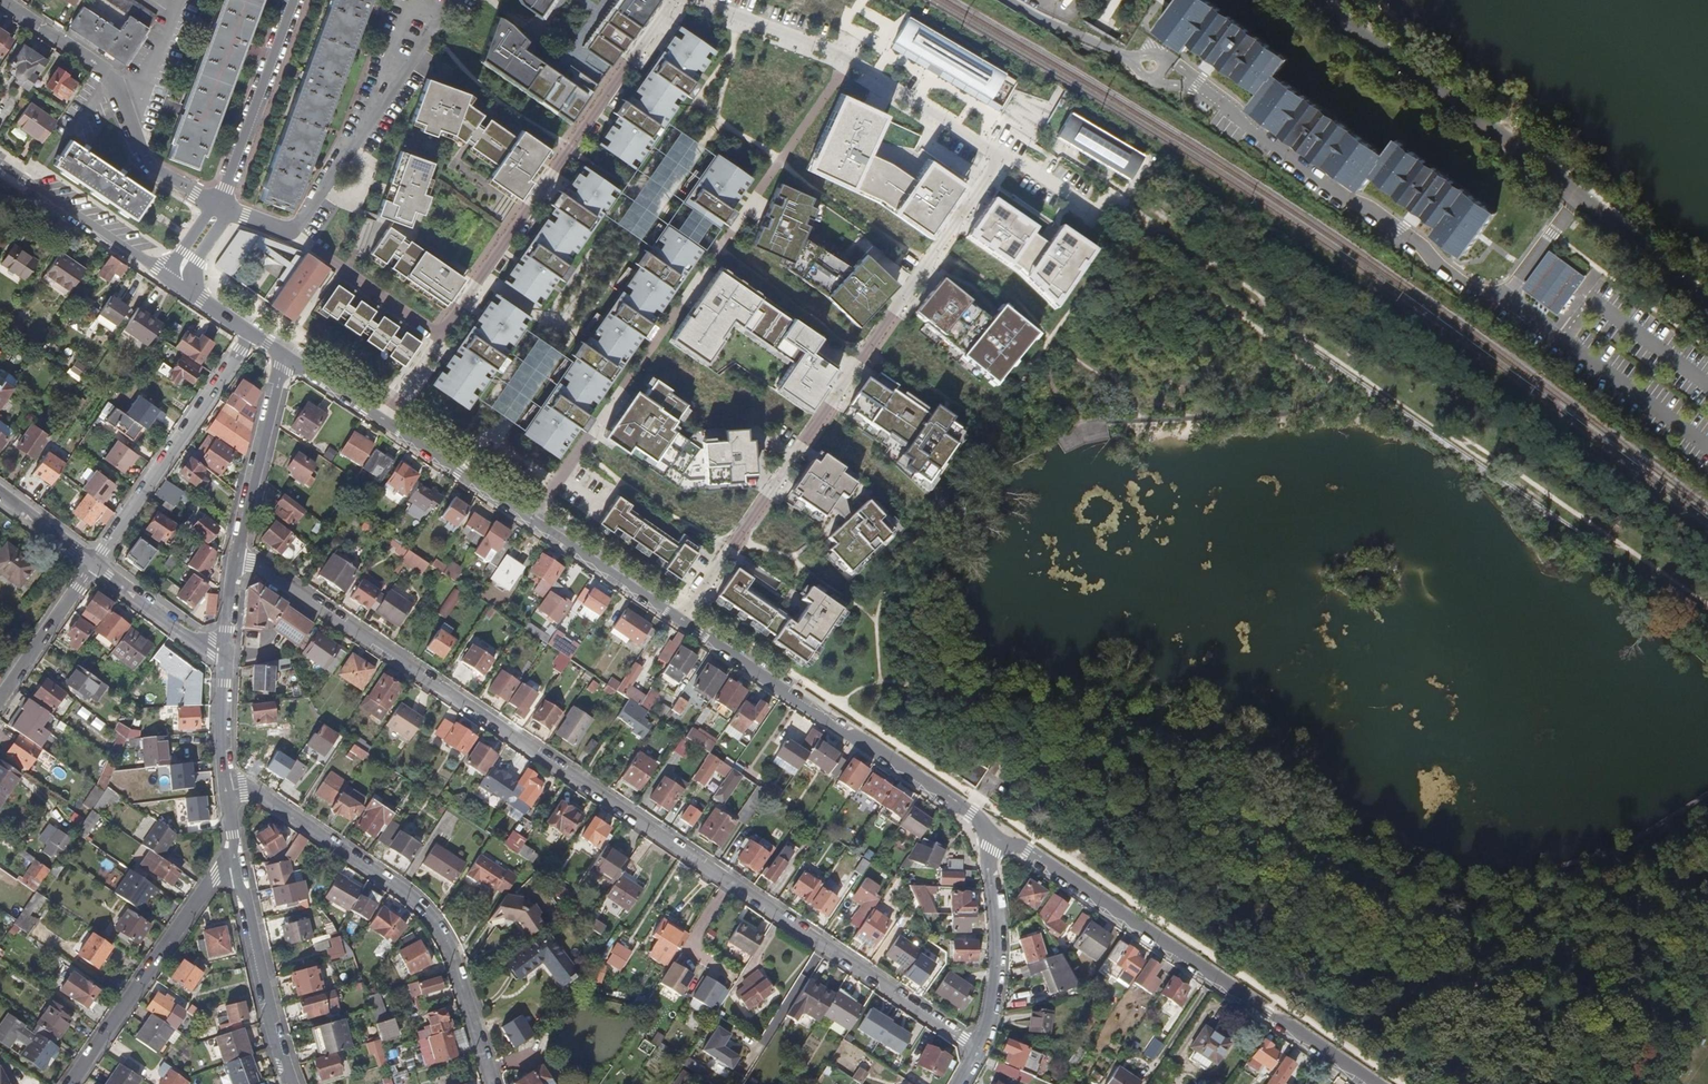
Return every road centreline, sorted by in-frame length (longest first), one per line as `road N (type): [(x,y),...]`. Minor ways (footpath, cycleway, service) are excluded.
road 1 (residential): [(978,1049),(237,557)]
road 2 (residential): [(685,622),(1002,155)]
road 3 (unclassified): [(995,835),(1371,1083)]
road 4 (residential): [(224,780),(244,784),(414,901),(440,932),(491,1083)]
road 5 (unclassified): [(995,835),(685,622)]
road 6 (residential): [(689,0),(850,62),(1002,155)]
road 7 (residential): [(93,564),(251,334)]
road 8 (residential): [(237,868),(202,890),(69,1083)]
road 9 (residential): [(290,230),(427,29)]
road 10 (residential): [(446,337),(571,150)]
road 11 (residential): [(237,868),(290,1083)]
road 12 (residential): [(295,0),(221,206)]
road 13 (residential): [(978,1049),(995,975),(988,848),(995,835)]
road 14 (residential): [(287,357),(237,557)]
road 15 (residential): [(165,273),(0,161)]
road 16 (residential): [(427,29),(497,101),(571,150)]
road 17 (residential): [(290,230),(446,337)]
road 18 (unclassified): [(685,622),(533,519)]
road 19 (residential): [(571,150),(675,0)]
road 20 (residential): [(128,115),(109,72),(2,0)]
road 21 (unclassified): [(533,519),(388,424)]
road 22 (residential): [(0,702),(93,564)]
road 23 (residential): [(93,564),(225,654)]
road 24 (residential): [(1008,0),(1148,63)]
road 25 (residential): [(221,206),(154,170),(128,115)]
road 26 (residential): [(225,654),(224,780)]
road 27 (residential): [(1002,155),(1095,208),(1112,200)]
road 28 (residential): [(128,115),(178,0)]
road 29 (unclassified): [(388,424),(287,357)]

